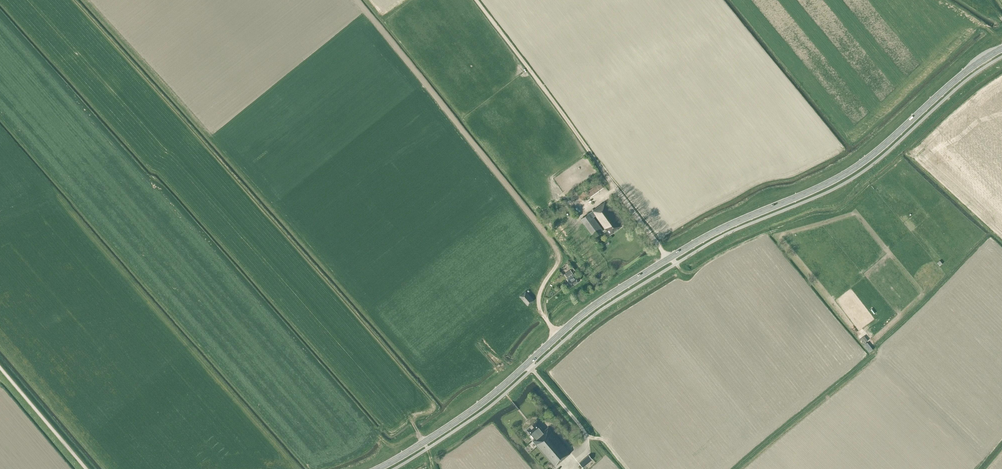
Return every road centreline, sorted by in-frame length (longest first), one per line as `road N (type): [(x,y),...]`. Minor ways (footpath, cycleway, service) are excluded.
road 1 (primary): [(376,468),(484,401),(605,298),(716,231),(847,172),(1001,48)]
road 2 (track): [(669,258),(474,0)]
road 3 (unclassified): [(86,468),(0,365)]

